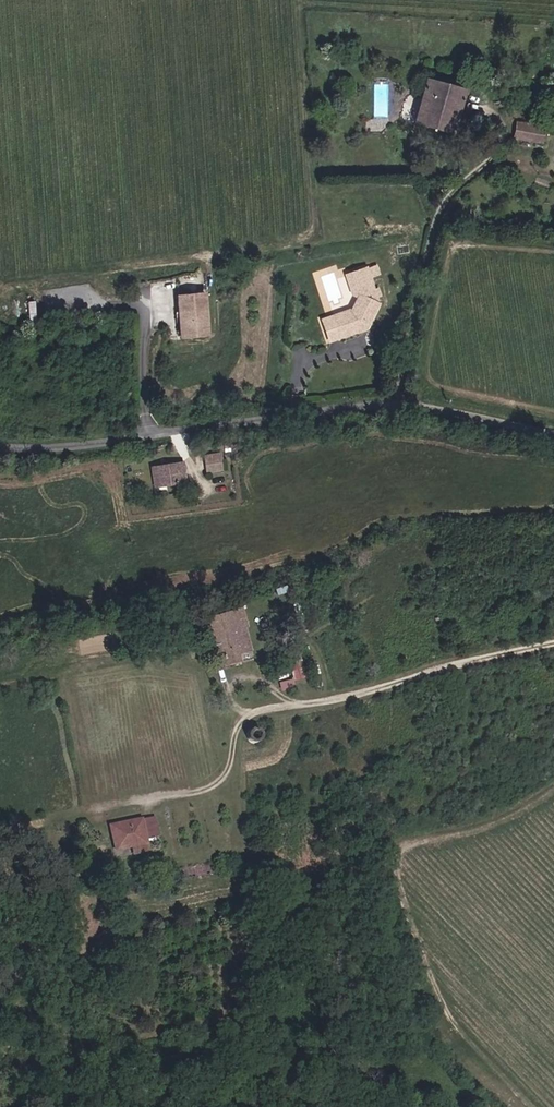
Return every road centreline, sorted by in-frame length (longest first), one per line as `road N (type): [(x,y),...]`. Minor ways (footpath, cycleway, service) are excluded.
road 1 (unclassified): [(0,447),(393,402),(553,434)]
road 2 (track): [(553,790),(501,821),(411,844),(397,863),(414,934),(445,1011),(533,1106)]
road 3 (track): [(553,251),(453,247),(428,370),(438,385),(553,411)]

